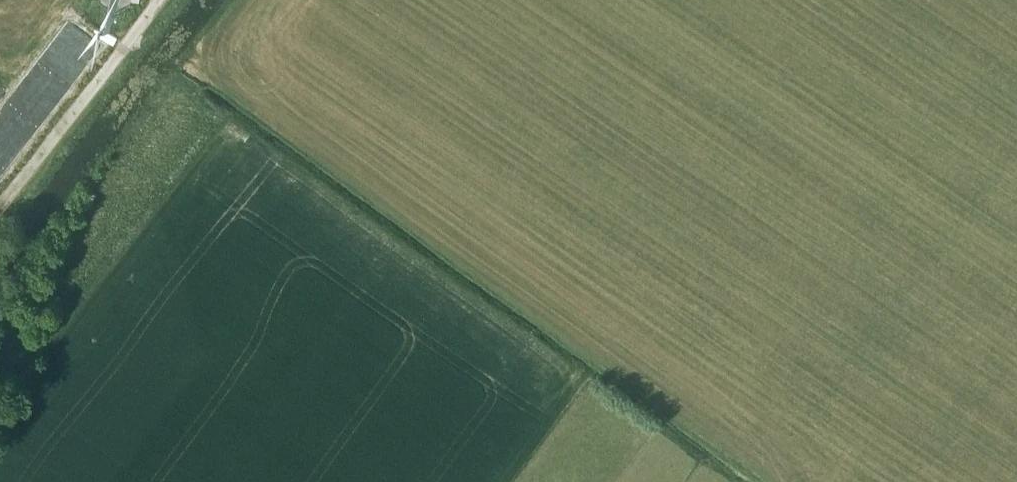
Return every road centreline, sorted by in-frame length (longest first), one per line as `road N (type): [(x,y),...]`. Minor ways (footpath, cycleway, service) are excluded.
road 1 (track): [(0,202),(158,0)]

